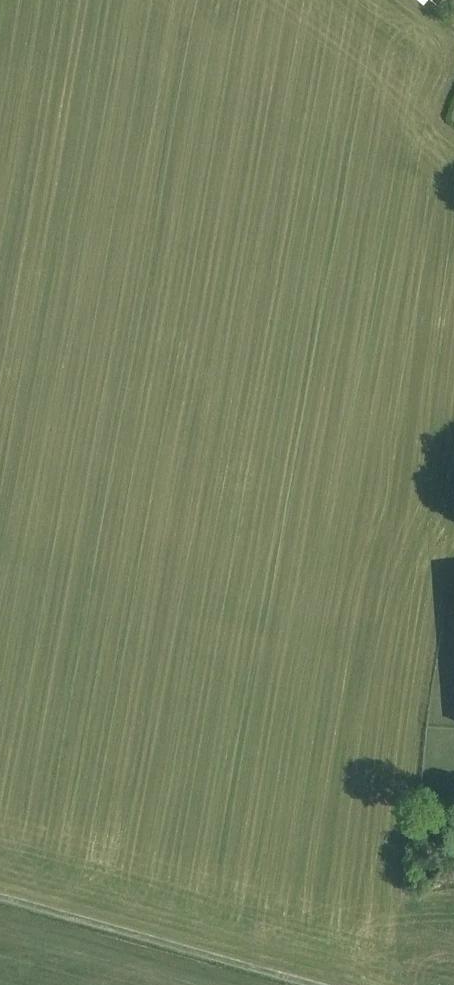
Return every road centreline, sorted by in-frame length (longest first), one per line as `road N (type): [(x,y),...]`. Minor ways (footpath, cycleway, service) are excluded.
road 1 (track): [(0,898),(317,984)]

